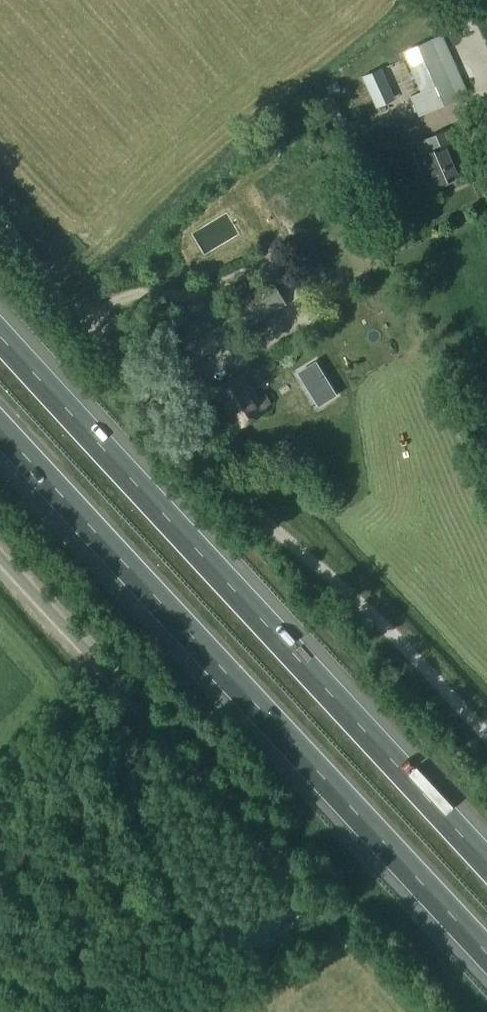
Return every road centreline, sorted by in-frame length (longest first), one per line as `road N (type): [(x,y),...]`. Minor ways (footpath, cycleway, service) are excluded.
road 1 (motorway): [(486,866),(0,338)]
road 2 (motorway): [(0,433),(486,958)]
road 3 (unclassified): [(486,722),(236,496),(32,265),(0,209)]
road 4 (unclassified): [(0,546),(278,842),(292,905),(275,933)]
road 5 (track): [(92,1011),(275,933)]

